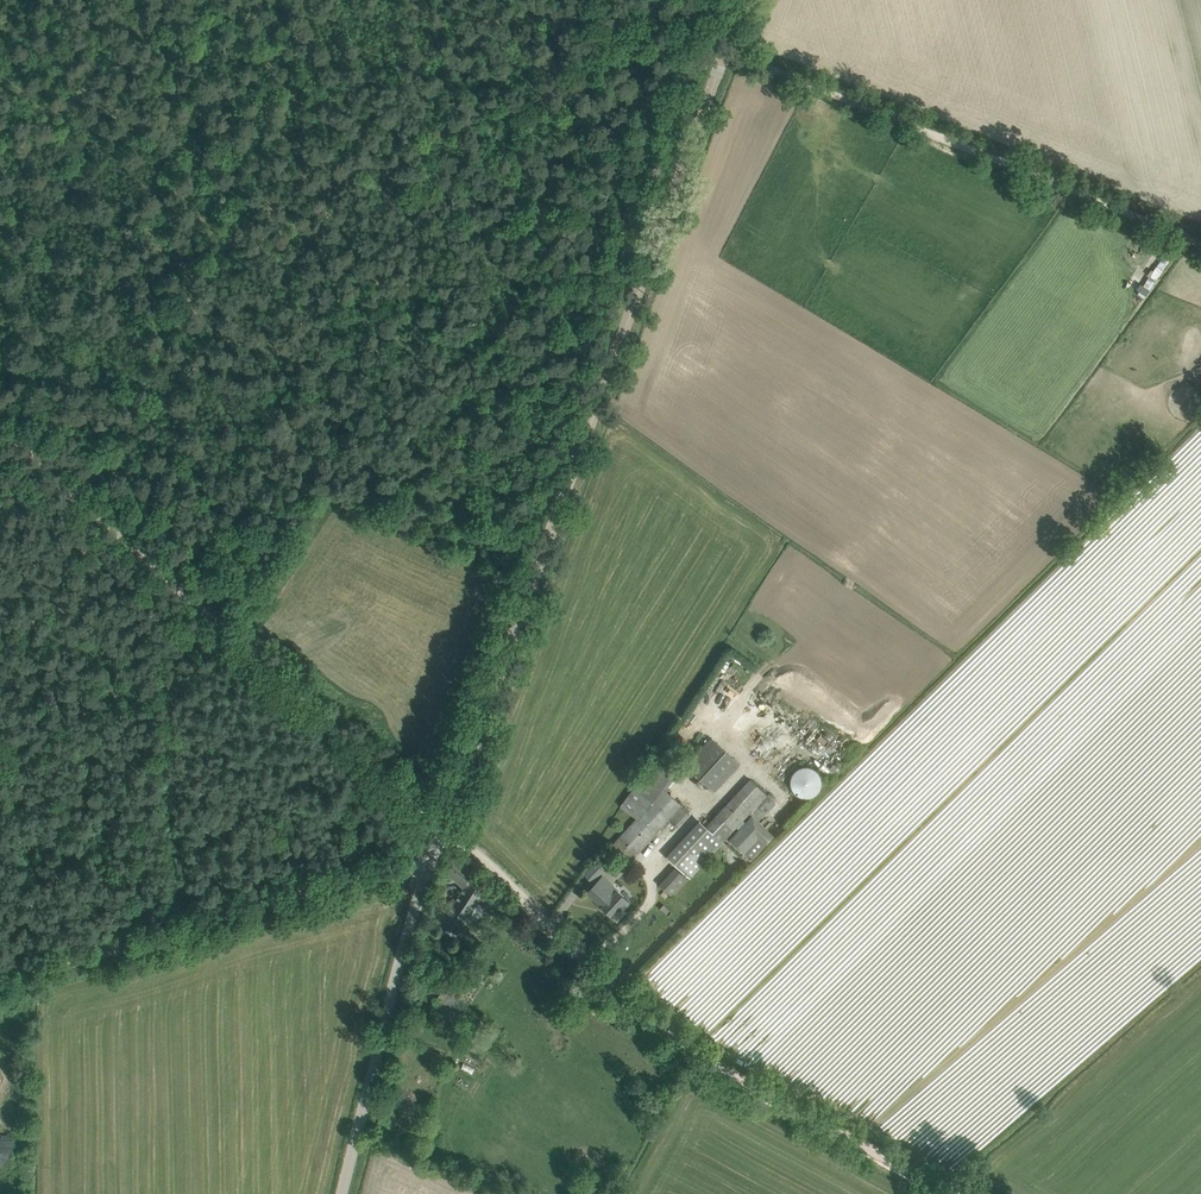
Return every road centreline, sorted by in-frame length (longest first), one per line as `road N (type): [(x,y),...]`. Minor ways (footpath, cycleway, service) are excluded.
road 1 (unclassified): [(341,1193),(413,913),(744,0)]
road 2 (track): [(443,828),(617,989),(710,1062),(949,1193)]
road 3 (track): [(443,828),(0,426)]
road 4 (track): [(725,50),(1200,240)]
road 5 (track): [(430,864),(382,868),(0,985)]
road 6 (track): [(0,754),(237,642)]

